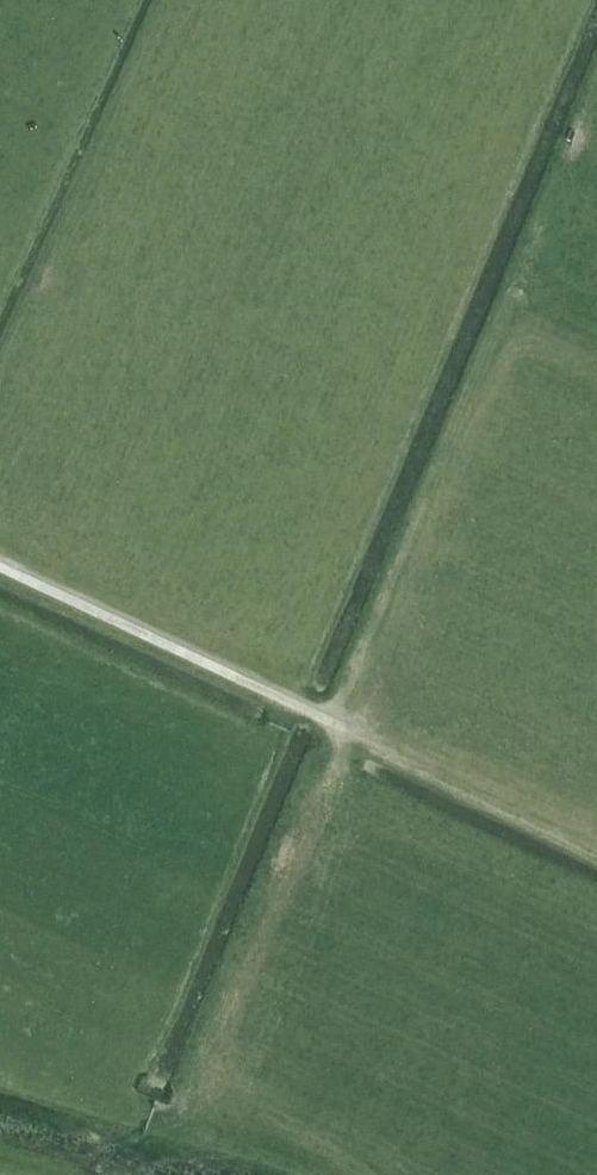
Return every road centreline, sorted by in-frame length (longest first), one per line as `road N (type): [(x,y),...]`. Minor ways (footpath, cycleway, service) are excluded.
road 1 (track): [(344,724),(0,564)]

